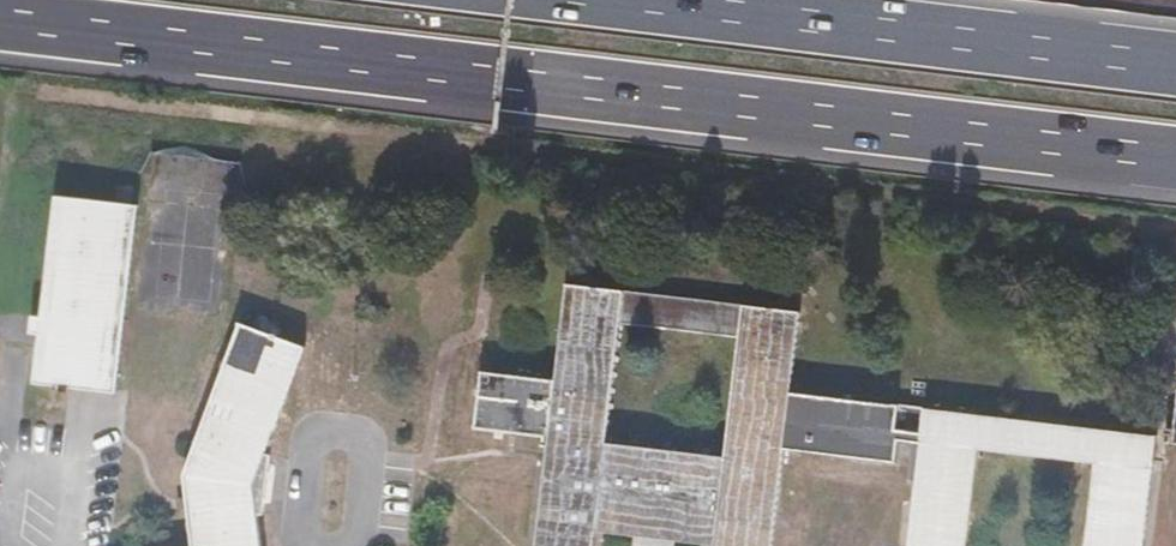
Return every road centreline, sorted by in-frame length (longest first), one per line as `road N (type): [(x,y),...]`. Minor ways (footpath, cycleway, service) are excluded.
road 1 (motorway): [(0,19),(1175,171)]
road 2 (motorway): [(1175,58),(658,0)]

